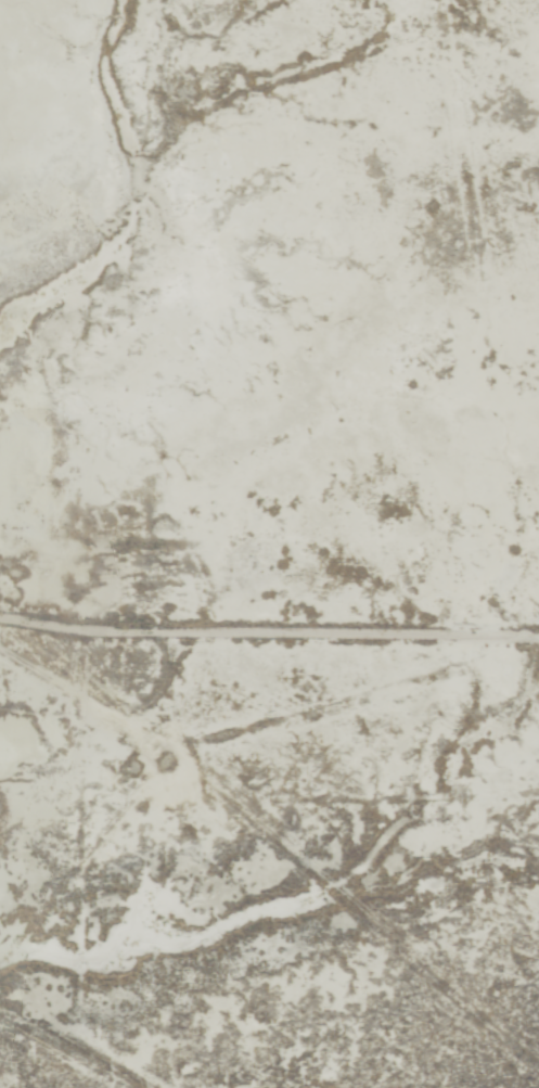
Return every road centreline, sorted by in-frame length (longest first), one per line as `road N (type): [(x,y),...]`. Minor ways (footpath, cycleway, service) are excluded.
road 1 (track): [(538,645),(0,626)]

